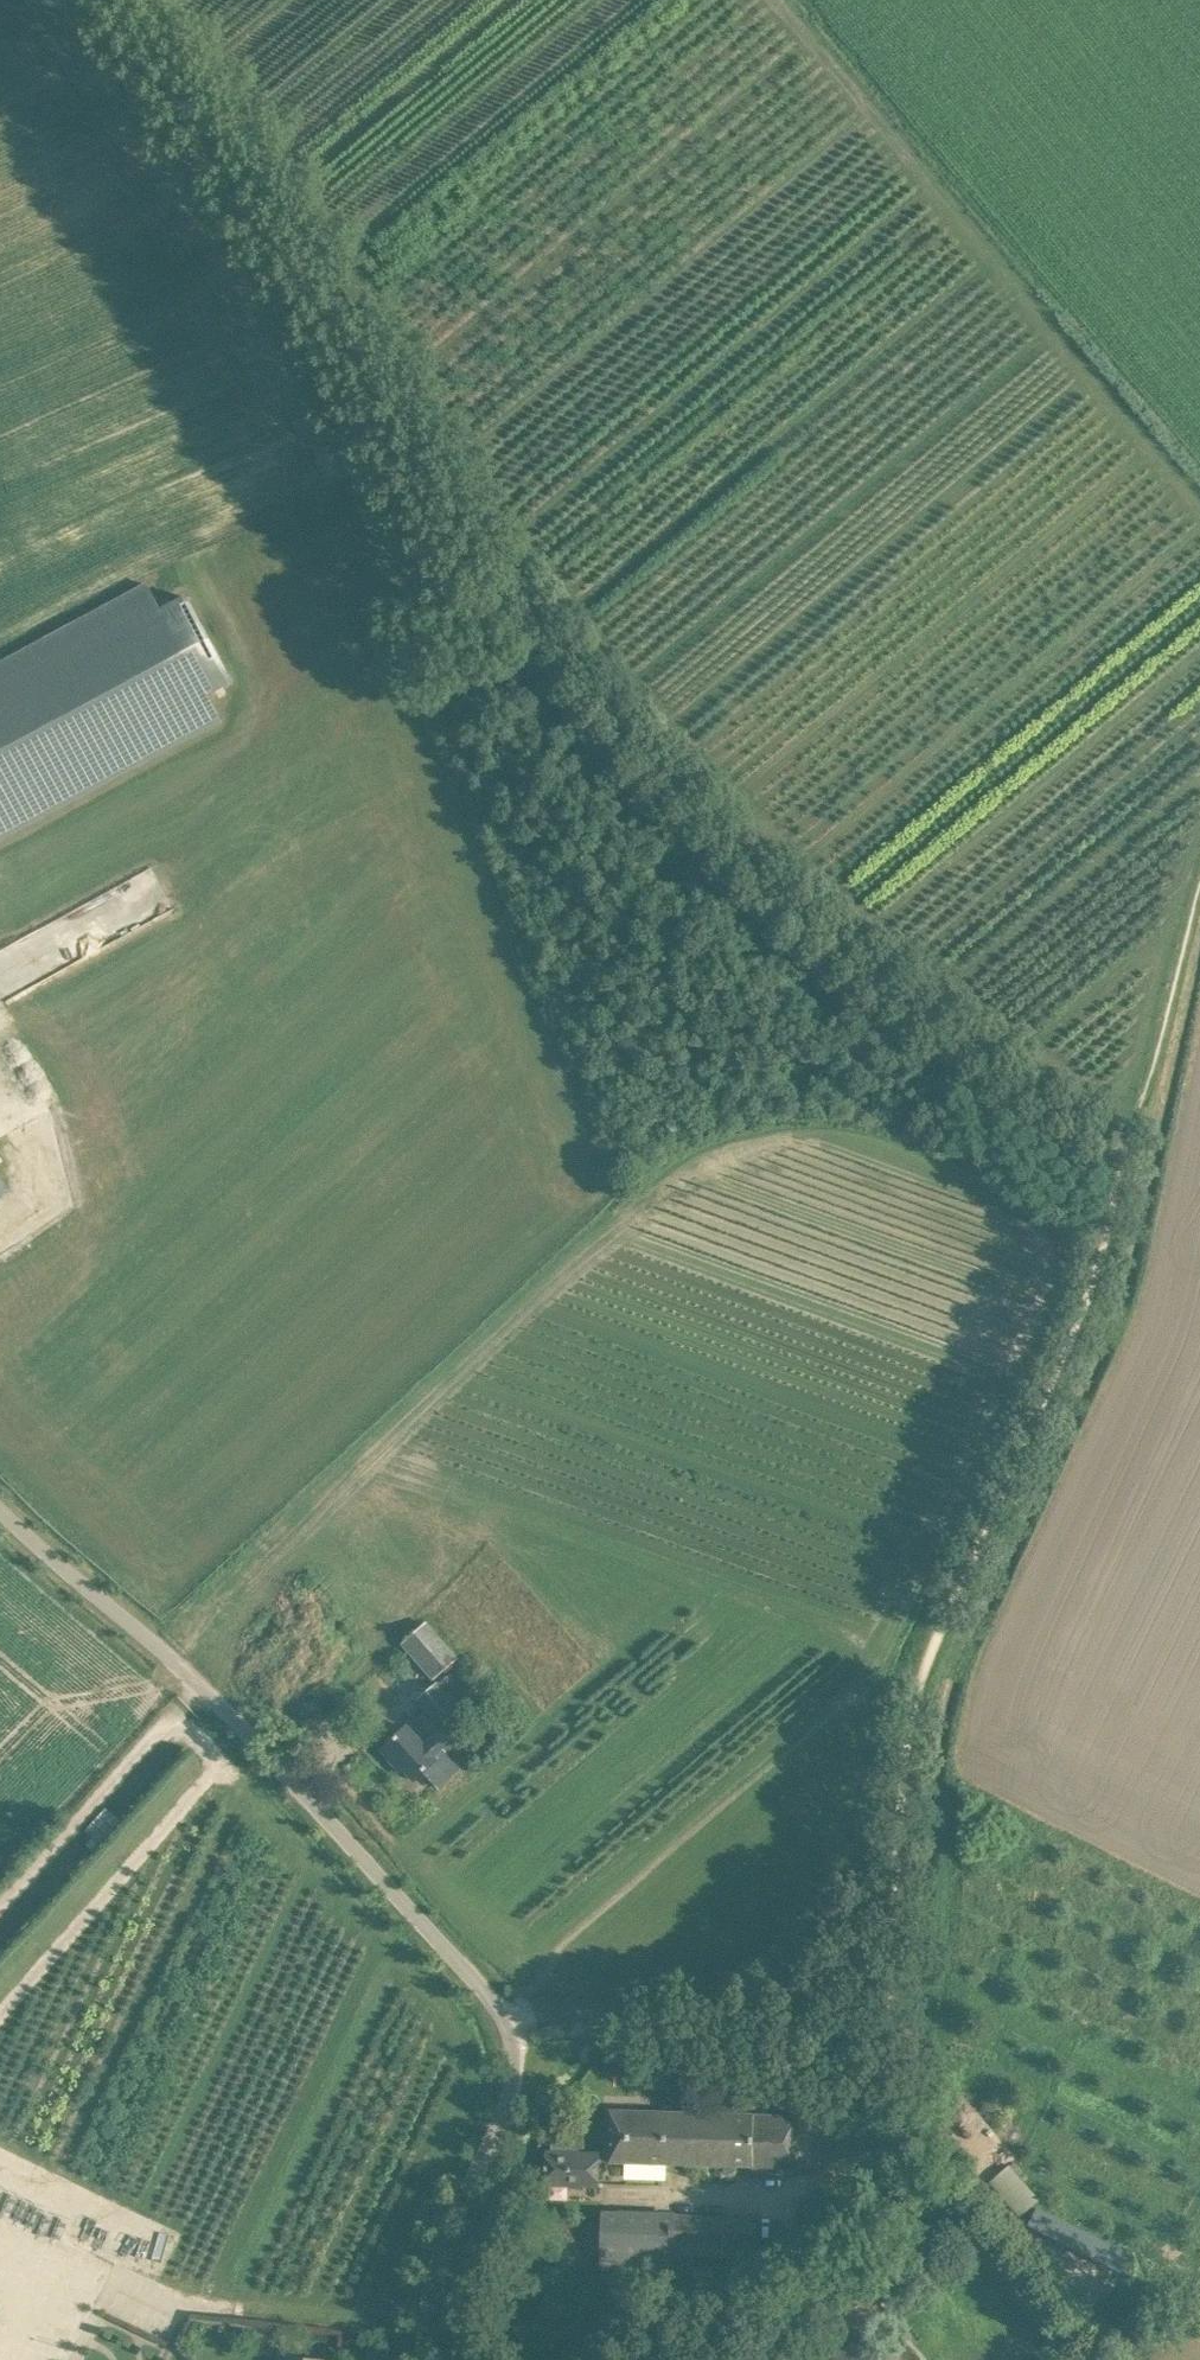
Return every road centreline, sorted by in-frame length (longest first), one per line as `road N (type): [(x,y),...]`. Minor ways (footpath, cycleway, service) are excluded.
road 1 (track): [(172,0),(329,219),(519,522),(515,584),(700,809),(838,950),(1116,1161)]
road 2 (unclassified): [(419,2359),(435,2269),(515,2077),(507,2022),(197,1686),(0,1513)]
road 3 (track): [(507,2022),(571,2010),(887,2073)]

